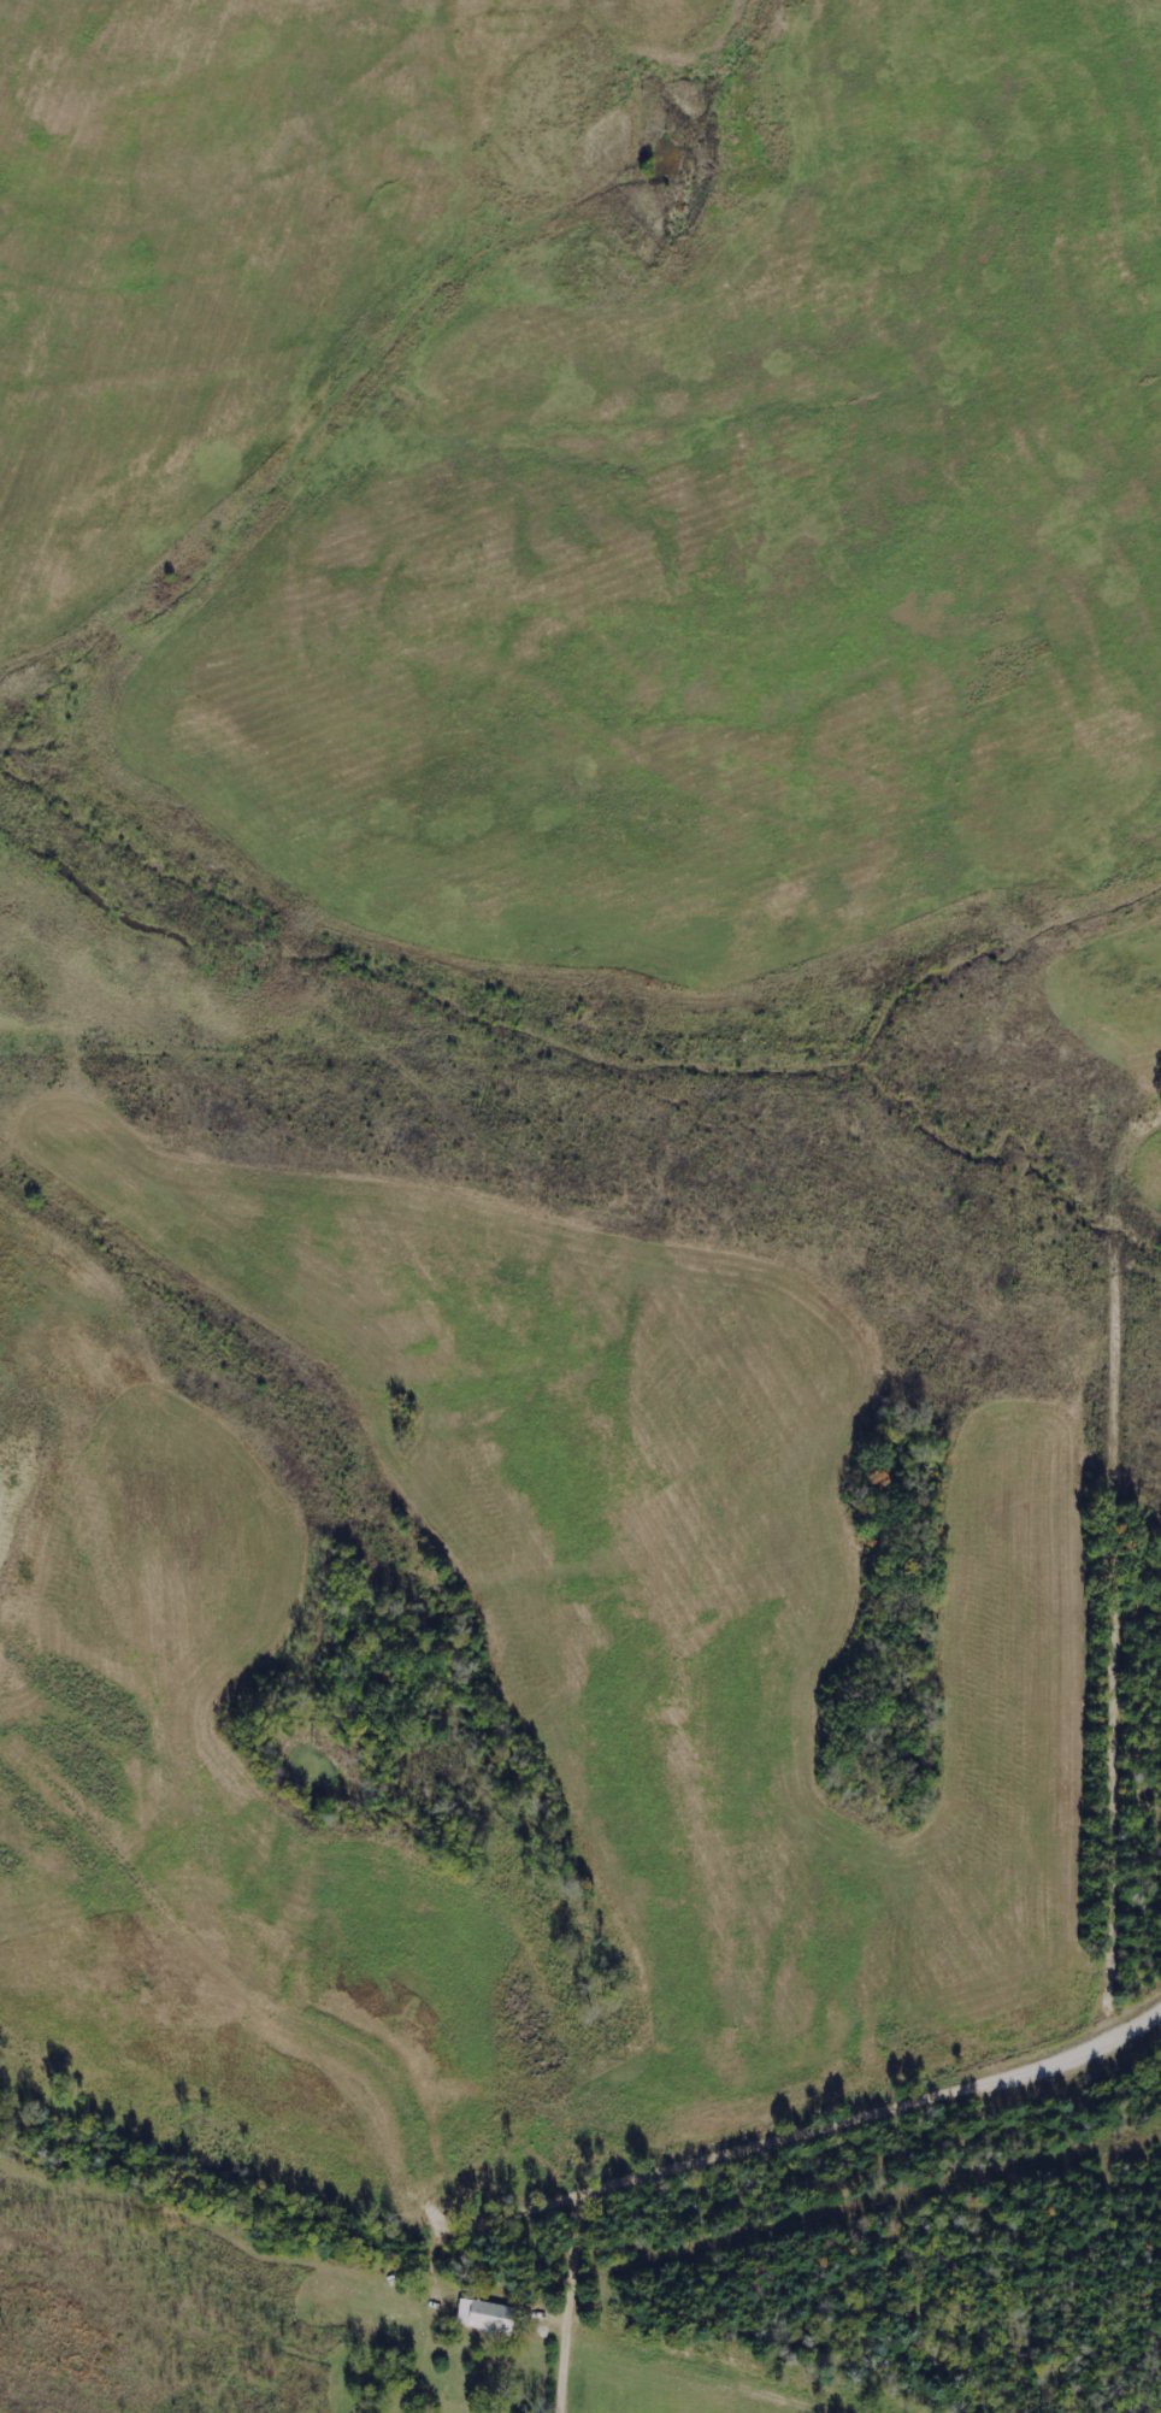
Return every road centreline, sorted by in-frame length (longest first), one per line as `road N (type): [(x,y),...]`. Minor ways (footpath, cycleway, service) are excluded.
road 1 (residential): [(1160,2006),(1069,2054),(636,2165),(390,2208),(190,2146)]
road 2 (residential): [(595,2412),(636,2165)]

